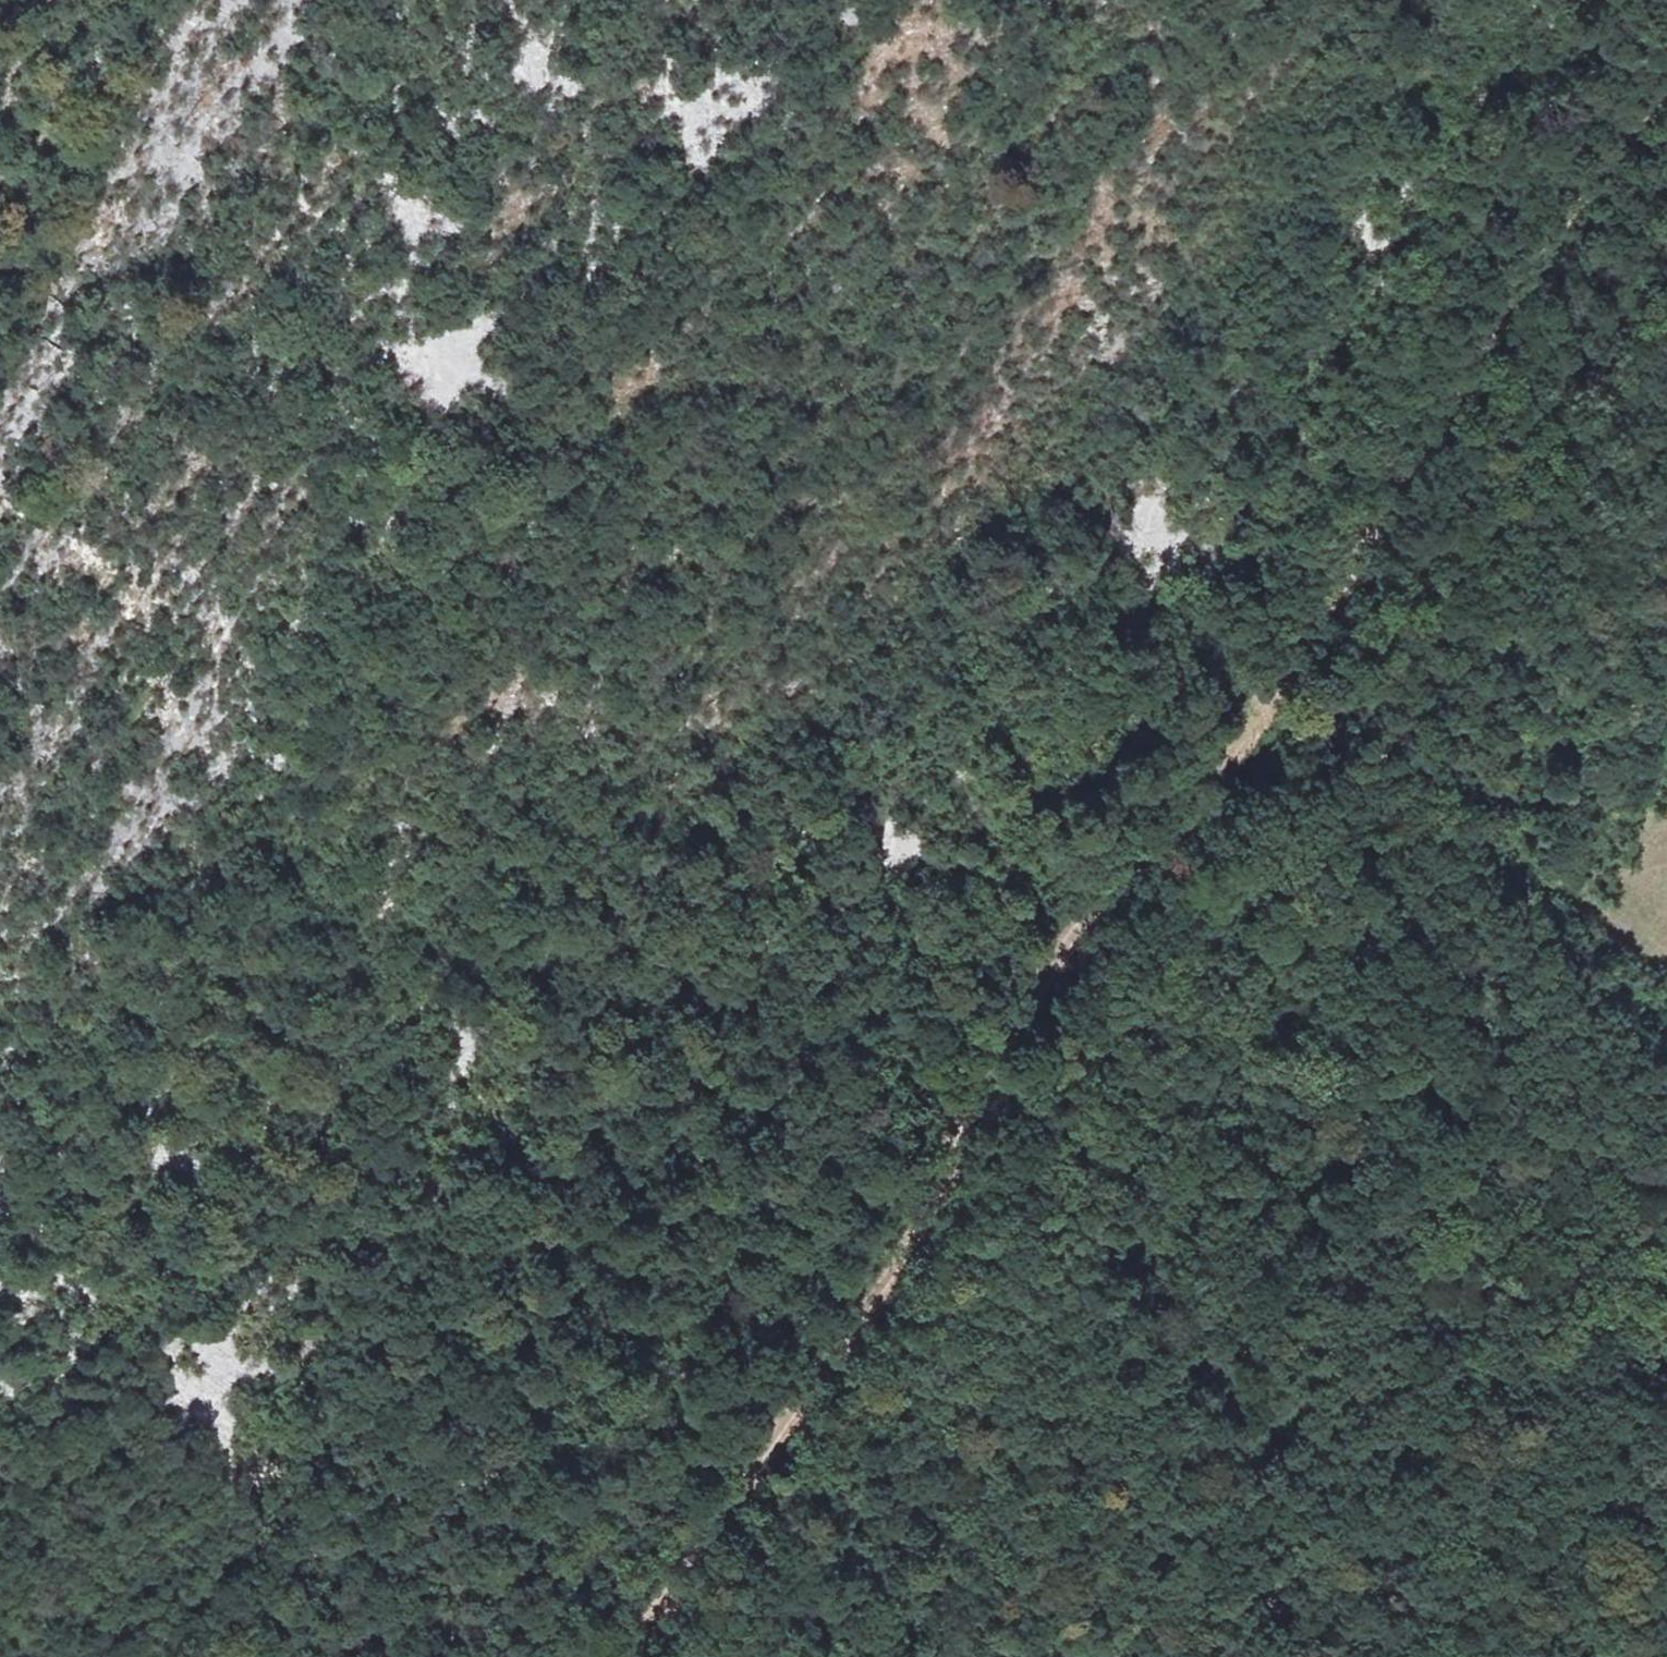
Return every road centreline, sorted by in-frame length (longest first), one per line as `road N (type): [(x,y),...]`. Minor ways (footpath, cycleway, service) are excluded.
road 1 (track): [(626,1656),(915,1235),(1031,968),(1145,856),(1666,78)]
road 2 (track): [(1203,1570),(1613,1283),(1666,1236)]

